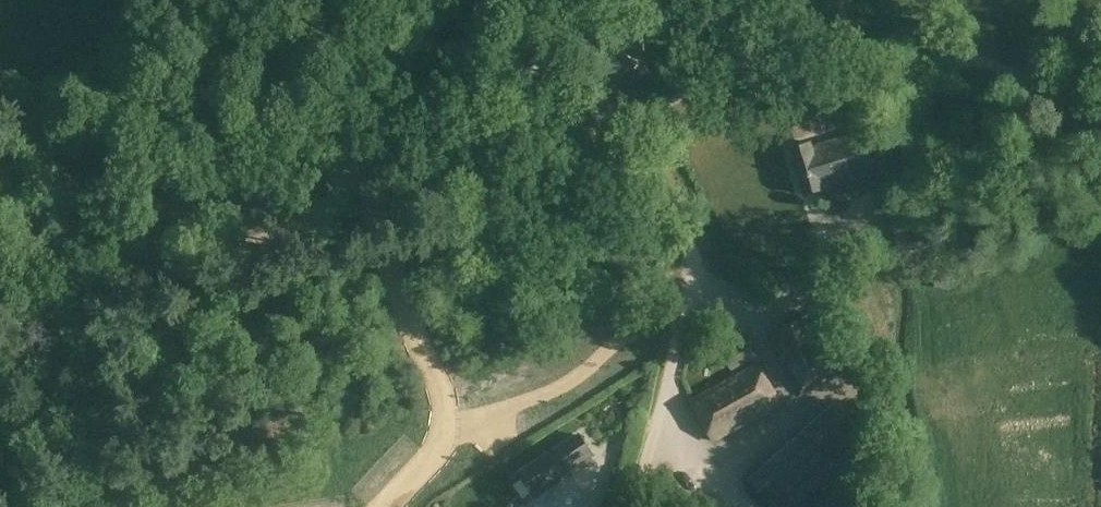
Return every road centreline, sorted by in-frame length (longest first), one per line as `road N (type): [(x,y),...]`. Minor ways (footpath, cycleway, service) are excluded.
road 1 (tertiary): [(0,268),(542,115),(596,79),(674,0)]
road 2 (track): [(619,134),(678,213),(692,253),(634,506)]
road 3 (track): [(692,253),(704,276),(744,311),(818,279),(845,225),(871,201)]
road 4 (track): [(744,311),(798,408),(832,386),(920,382)]
road 5 (track): [(0,79),(71,185),(95,241)]
road 6 (track): [(658,411),(734,506)]

